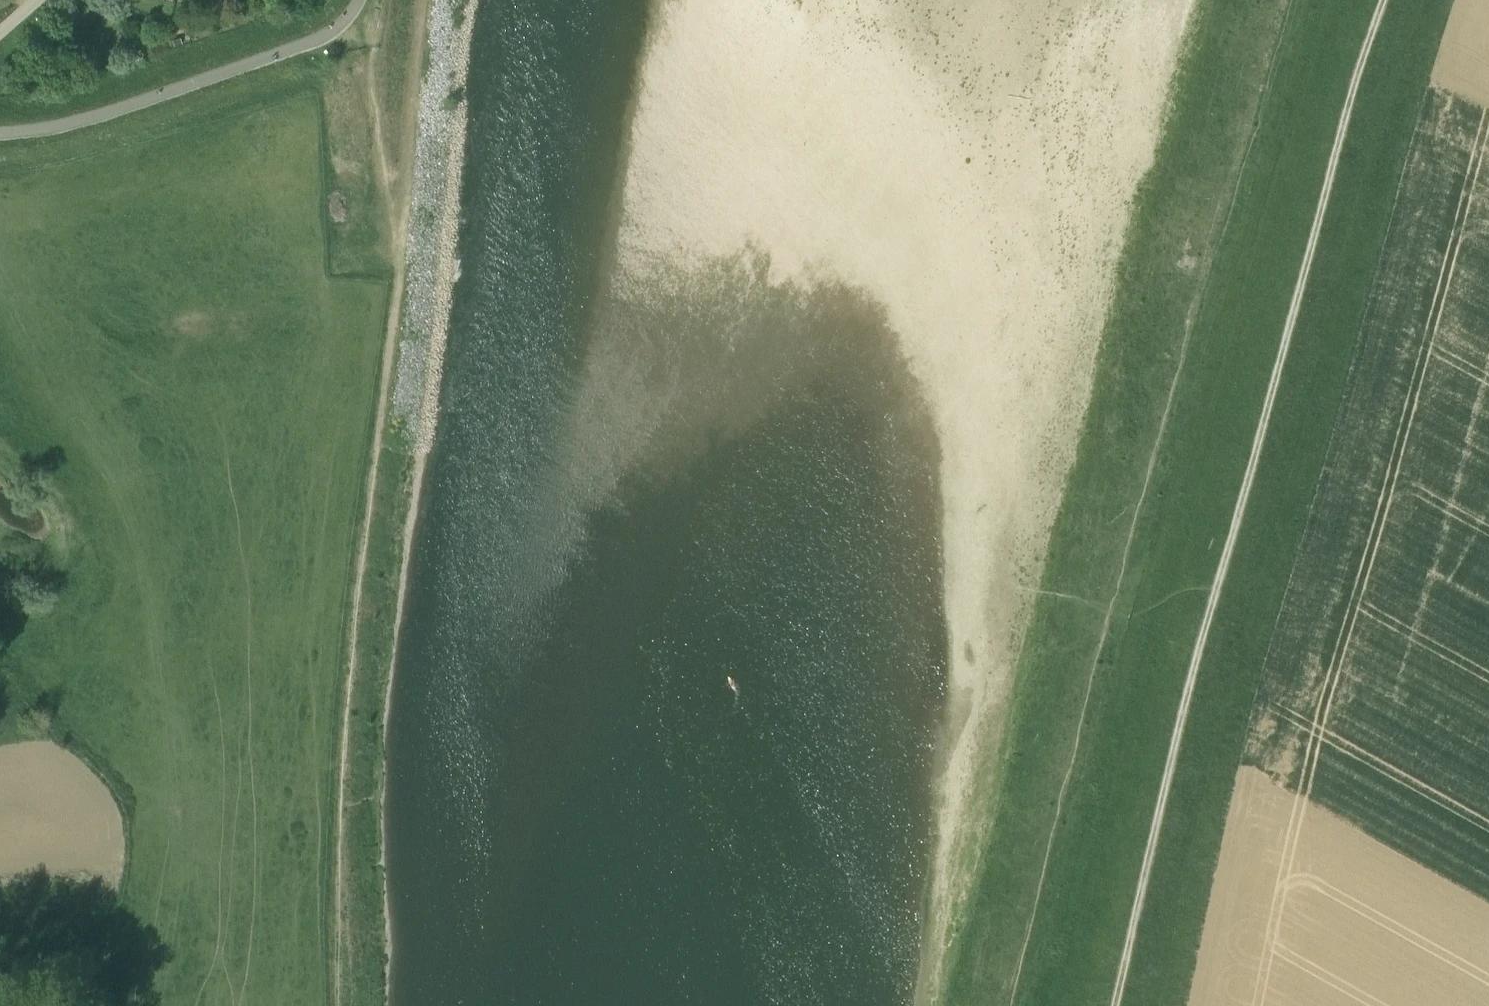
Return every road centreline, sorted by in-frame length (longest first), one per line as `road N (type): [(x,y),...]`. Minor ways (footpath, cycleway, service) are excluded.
road 1 (track): [(1115,1005),(1180,723),(1343,126),(1386,0)]
road 2 (track): [(337,1005),(335,907),(424,0)]

